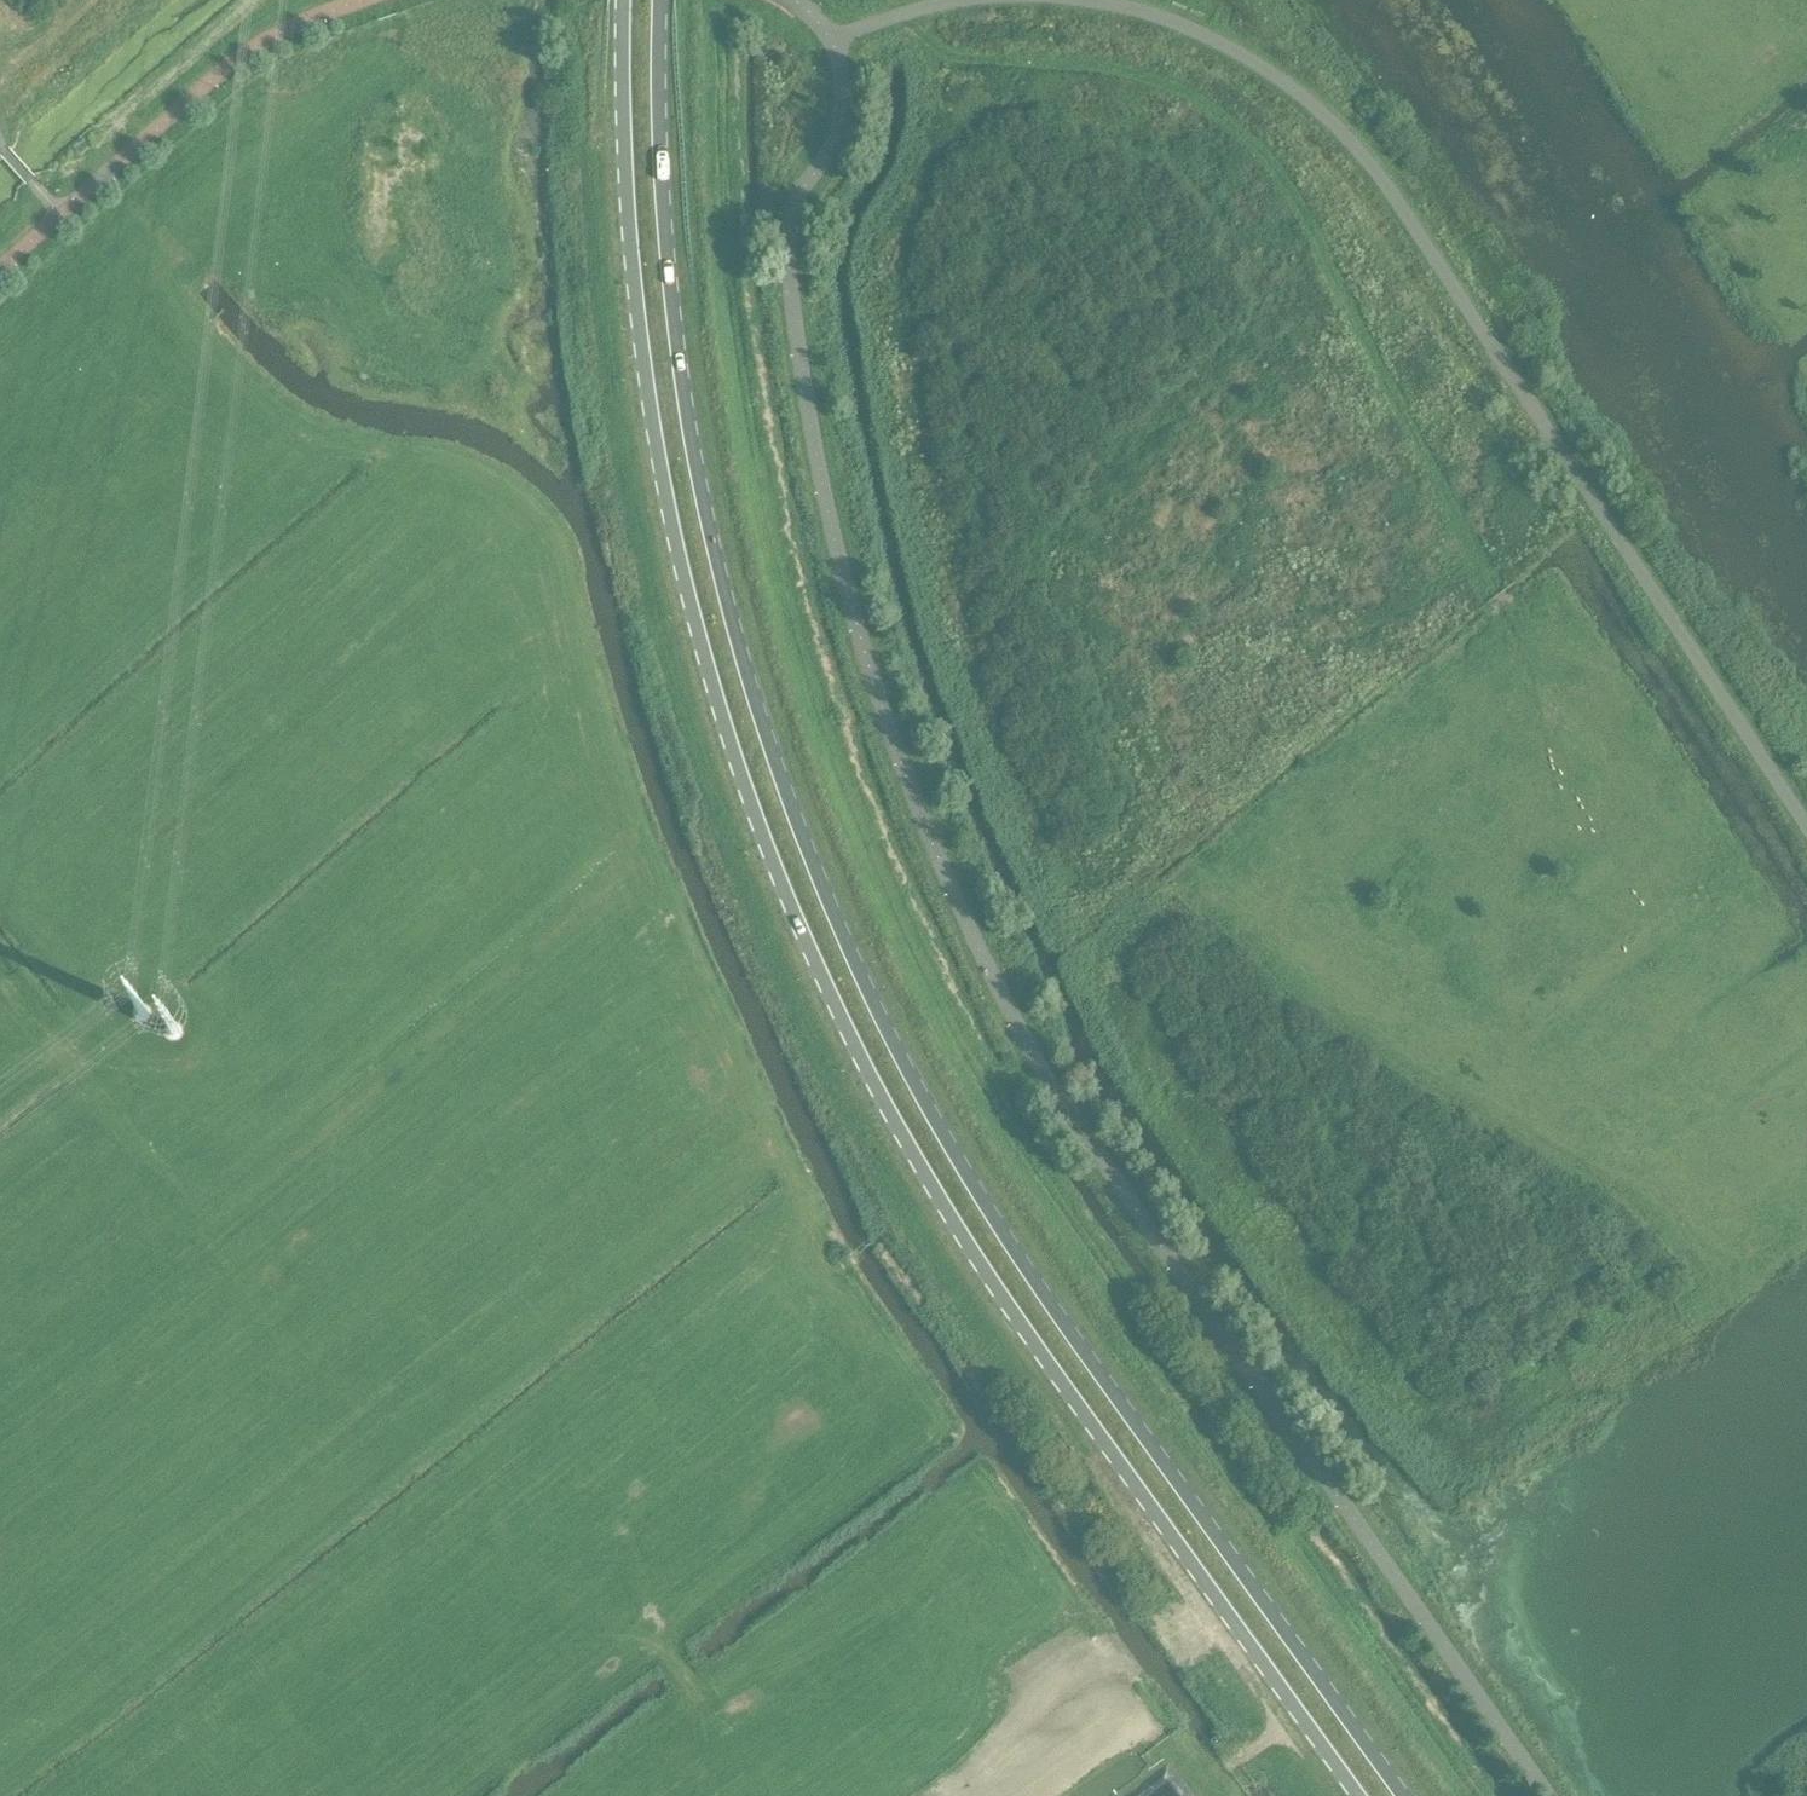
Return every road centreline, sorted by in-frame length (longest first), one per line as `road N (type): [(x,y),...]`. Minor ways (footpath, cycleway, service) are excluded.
road 1 (primary): [(1402,1795),(957,1163),(867,995),(806,855),(711,544),(670,312),(657,108),(661,0)]
road 2 (primary): [(625,0),(634,313),(677,552),(714,693),(776,872),(836,1012),(928,1178),(1058,1380),(1357,1795)]

